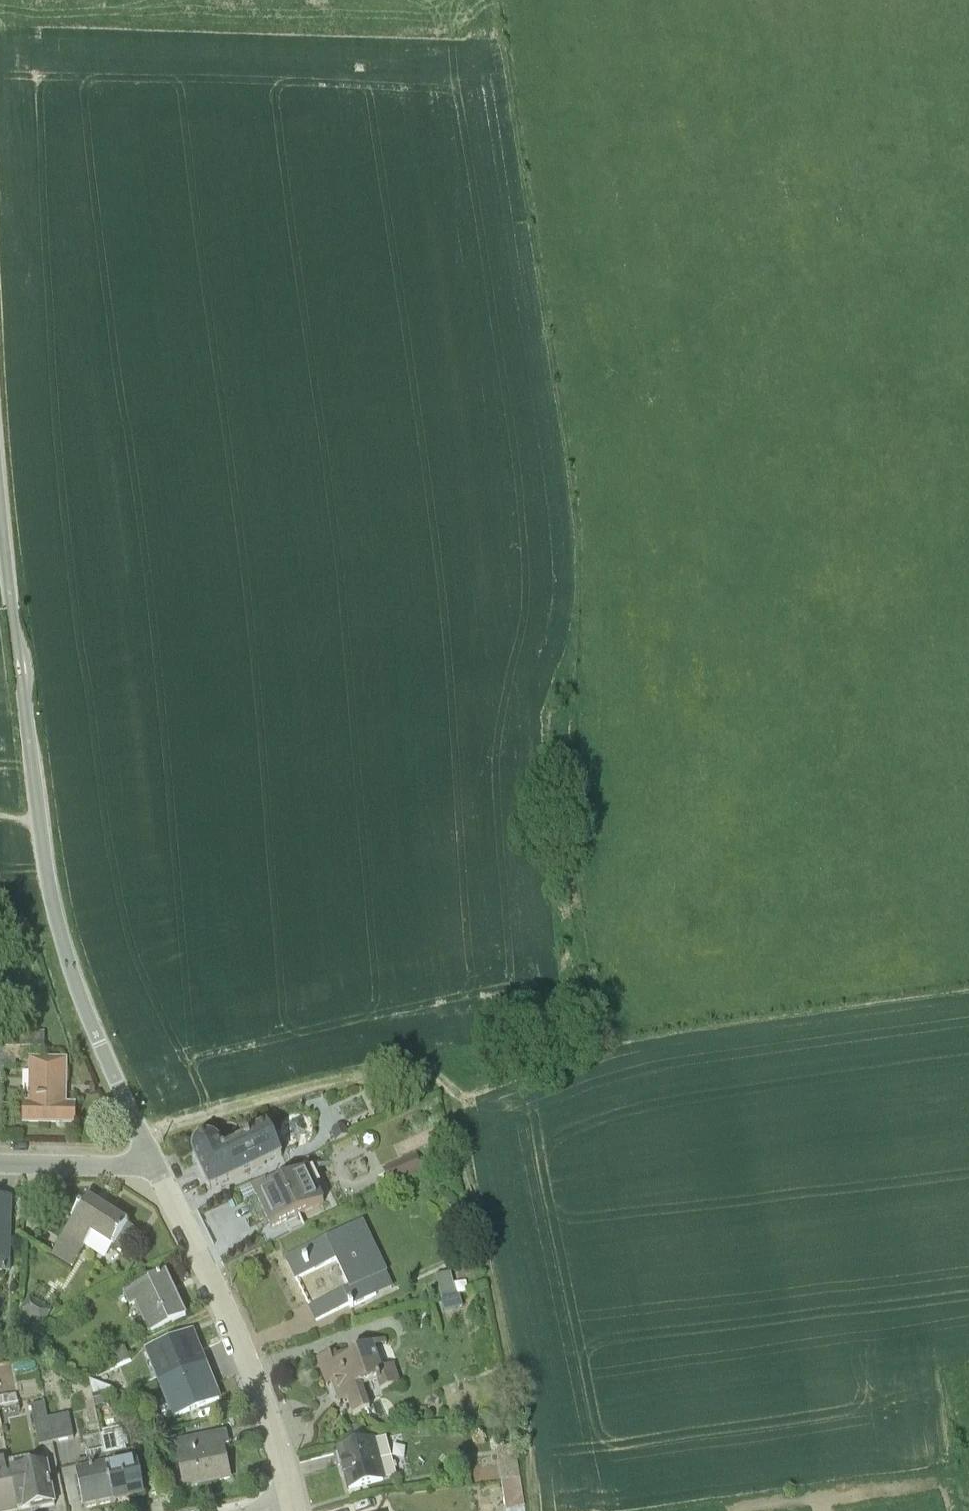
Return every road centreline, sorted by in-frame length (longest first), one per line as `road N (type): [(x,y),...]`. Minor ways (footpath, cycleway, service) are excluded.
road 1 (unclassified): [(100,1042),(47,881),(0,509)]
road 2 (unclassified): [(155,1168),(232,1331),(290,1503)]
road 3 (track): [(140,1134),(371,1075),(410,1071),(438,1086)]
road 4 (residential): [(155,1168),(0,1164)]
road 5 (unclassified): [(100,1042),(155,1168)]

